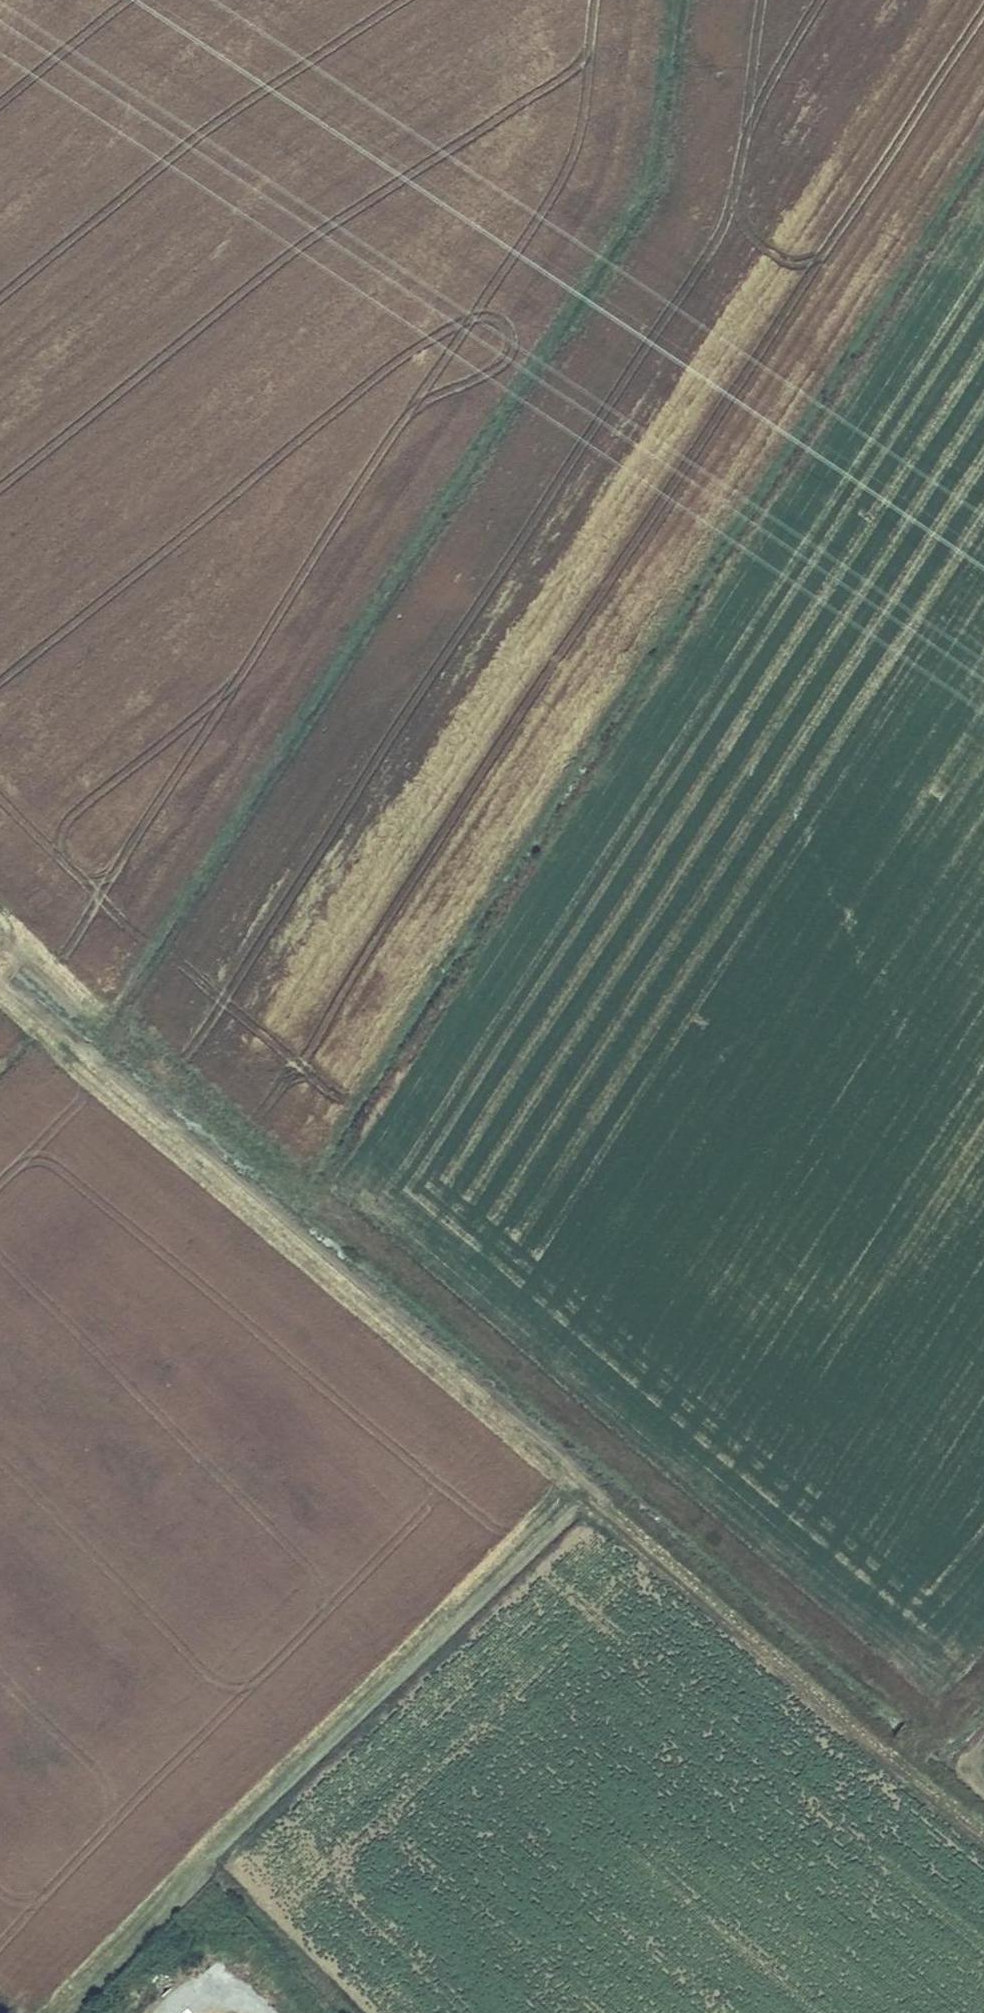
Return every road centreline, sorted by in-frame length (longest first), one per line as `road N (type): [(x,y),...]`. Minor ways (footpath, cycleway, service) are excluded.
road 1 (track): [(33,2012),(556,1495),(570,1490),(607,1497),(983,1818)]

